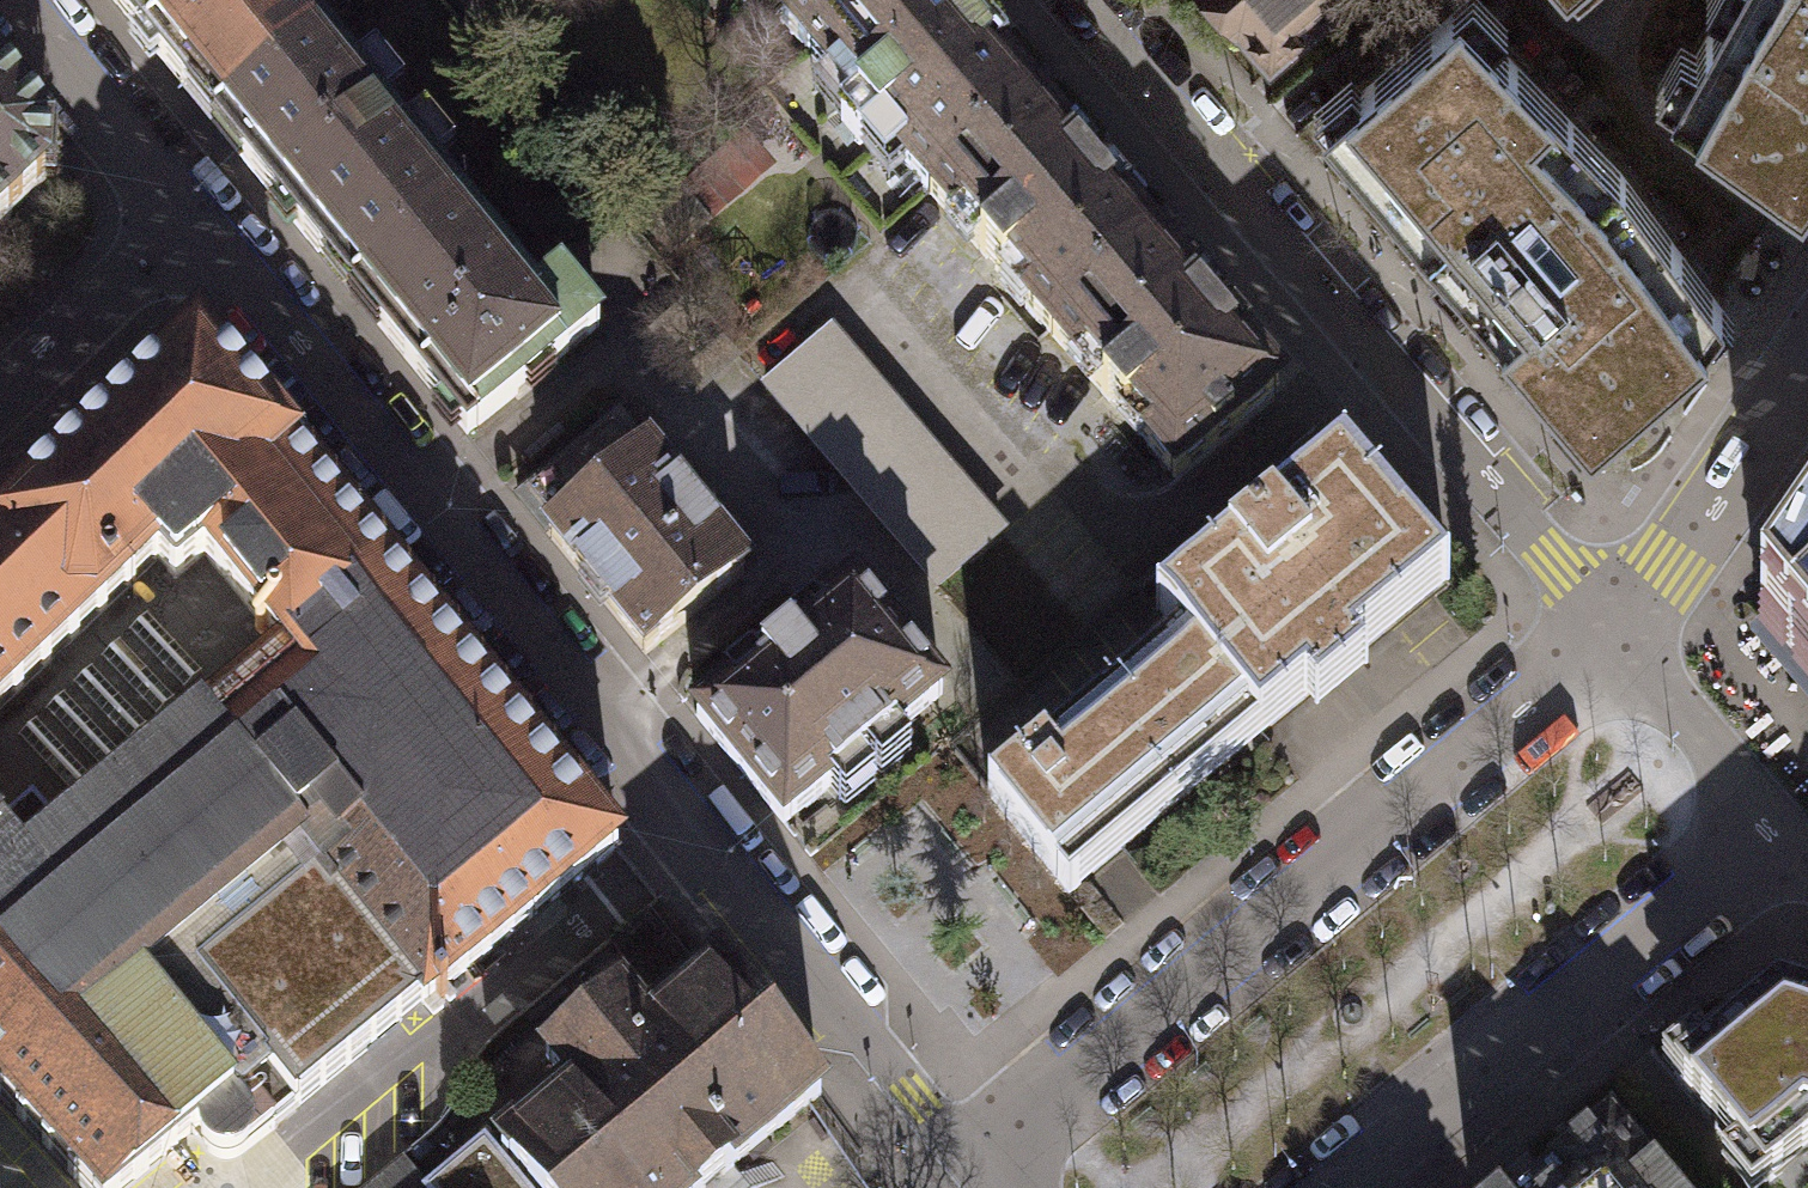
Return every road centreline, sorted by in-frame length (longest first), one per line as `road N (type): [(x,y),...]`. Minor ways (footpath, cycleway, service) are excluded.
road 1 (residential): [(190,223),(975,1176)]
road 2 (residential): [(1074,0),(1611,639)]
road 3 (residential): [(1611,639),(975,1176)]
road 4 (residential): [(1357,1187),(1785,830)]
road 5 (residential): [(1611,639),(1807,365)]
road 6 (residential): [(8,0),(190,223)]
road 7 (residential): [(0,399),(190,223)]
road 8 (residential): [(1611,639),(1785,830)]

